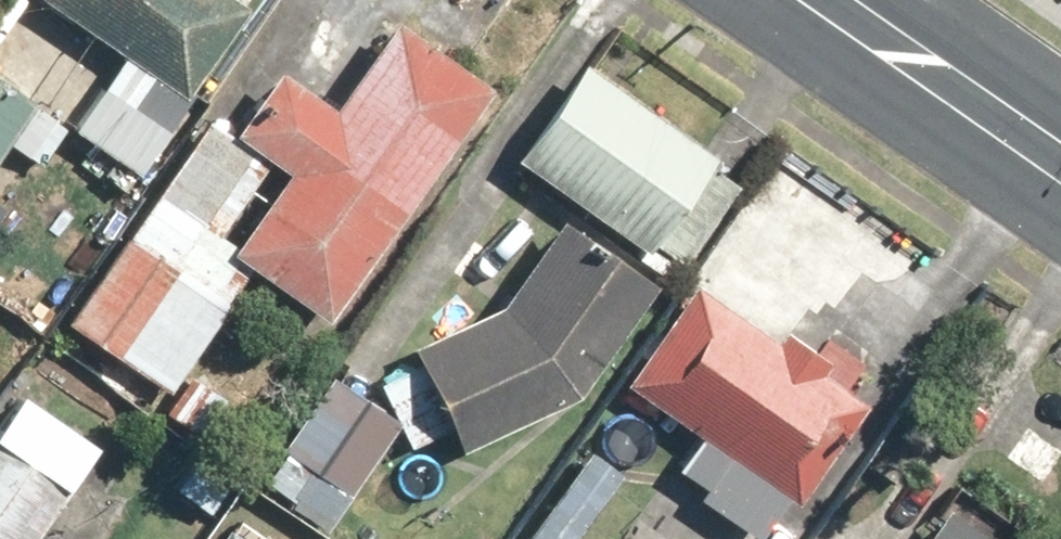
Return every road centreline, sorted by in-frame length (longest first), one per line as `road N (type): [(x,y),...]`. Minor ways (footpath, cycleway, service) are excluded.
road 1 (secondary): [(855,0),(1060,143)]

